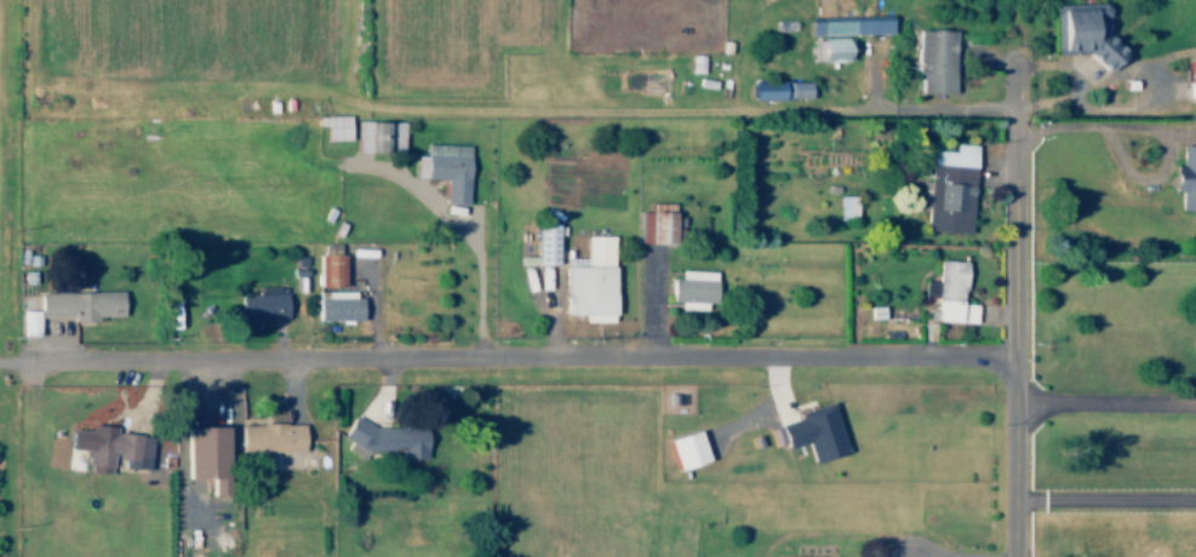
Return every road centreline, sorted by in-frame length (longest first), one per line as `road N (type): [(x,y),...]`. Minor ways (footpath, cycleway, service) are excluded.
road 1 (residential): [(1011,356),(19,355)]
road 2 (residential): [(1009,556),(1014,64)]

